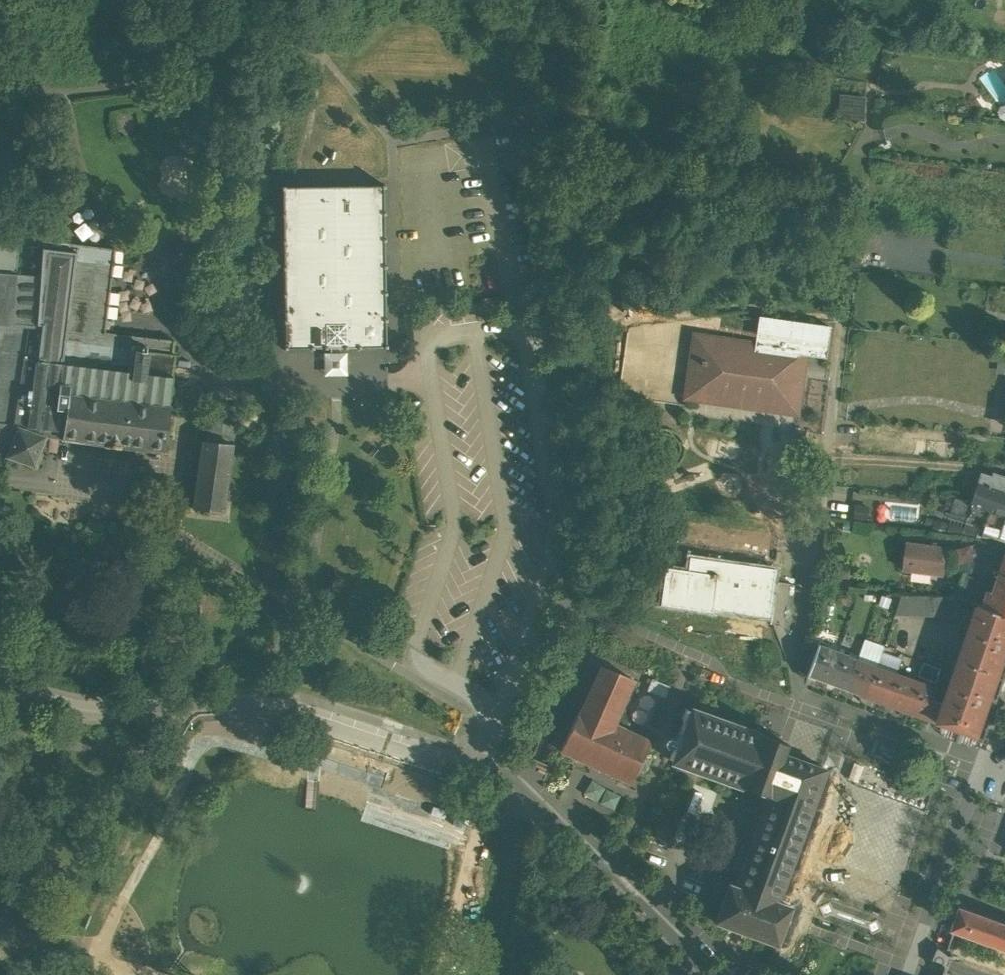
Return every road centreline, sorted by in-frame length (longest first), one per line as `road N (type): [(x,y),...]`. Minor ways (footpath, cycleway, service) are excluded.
road 1 (residential): [(709,974),(539,803),(478,761),(447,766),(297,717),(80,710),(0,687)]
road 2 (residential): [(1004,748),(985,759),(908,974)]

